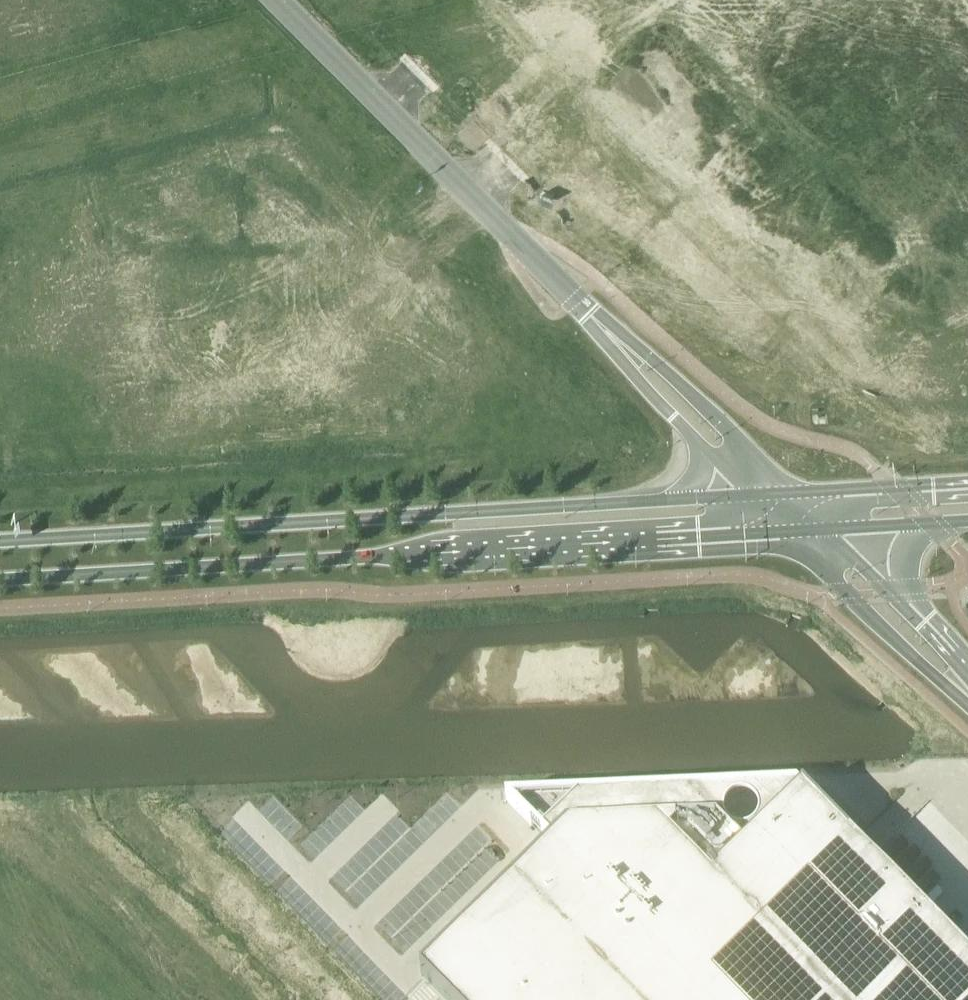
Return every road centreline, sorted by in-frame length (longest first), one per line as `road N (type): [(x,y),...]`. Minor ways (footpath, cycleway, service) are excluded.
road 1 (track): [(0,215),(267,143),(287,146),(414,267),(507,174),(537,150),(560,147),(592,164),(774,341),(844,370),(963,400)]
road 2 (tertiary): [(0,580),(778,533)]
road 3 (tertiary): [(680,499),(0,541)]
road 4 (unclassified): [(620,343),(279,0)]
road 5 (tertiary): [(778,533),(917,662),(964,686)]
road 6 (unclassified): [(802,495),(657,364),(620,343)]
road 7 (tertiary): [(967,486),(802,495)]
road 8 (unclassified): [(620,343),(638,378),(701,448)]

